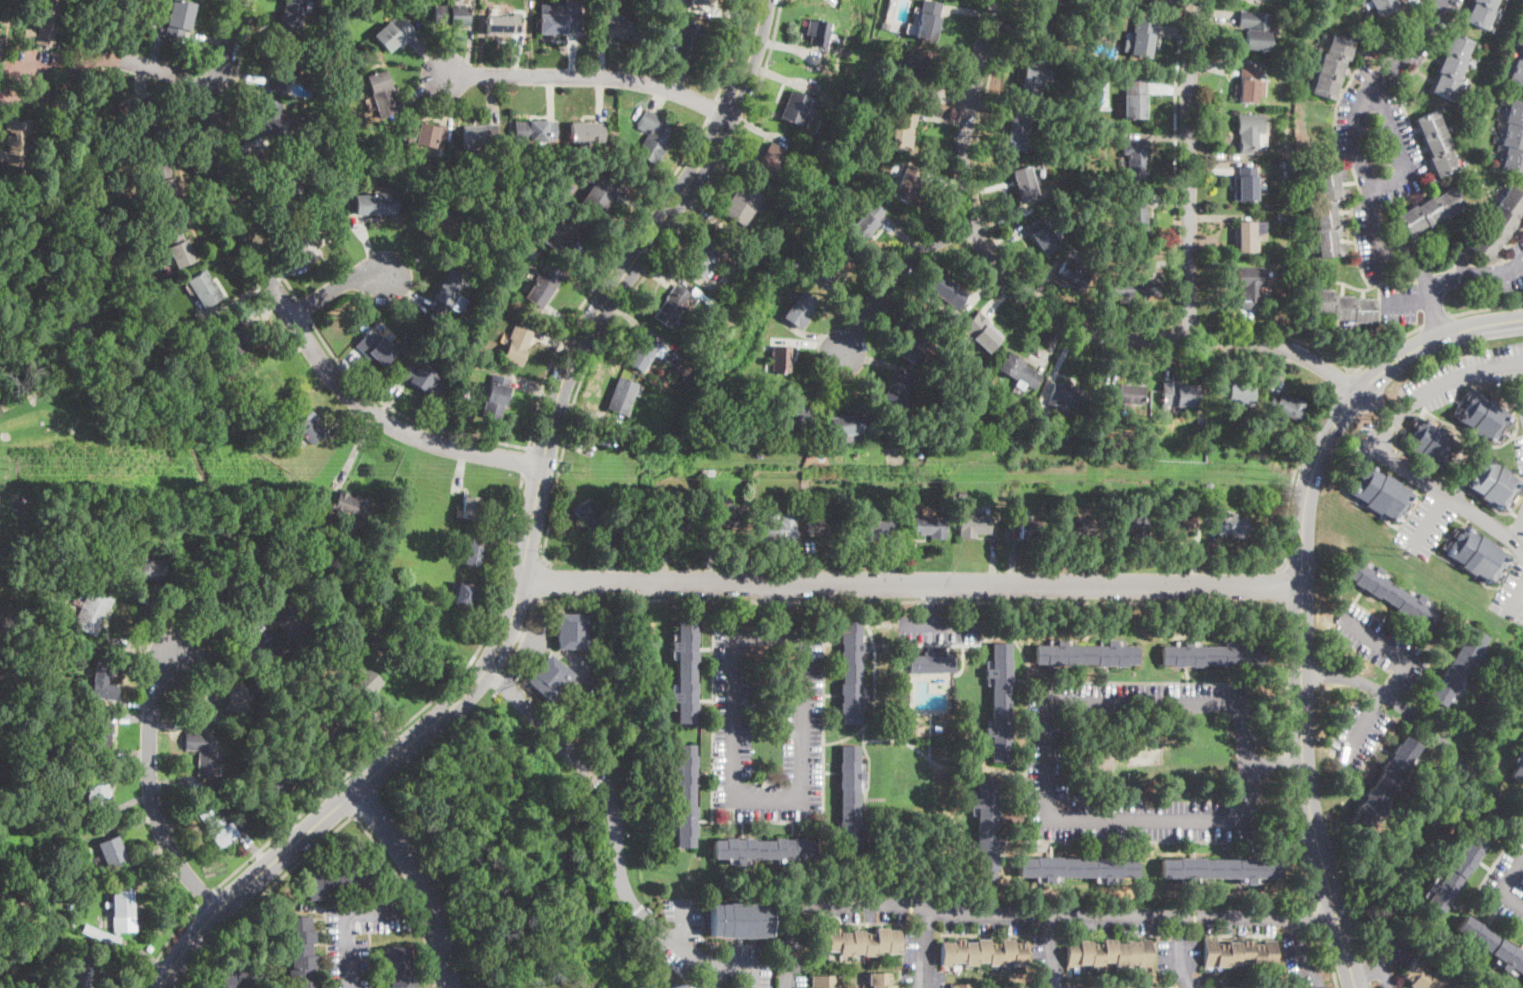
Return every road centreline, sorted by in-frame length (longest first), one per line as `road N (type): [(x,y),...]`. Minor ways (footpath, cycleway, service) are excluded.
road 1 (tertiary): [(162,987),(218,910),(488,667),(511,622),(568,368),(714,147),(768,0)]
road 2 (tertiary): [(1356,987),(1302,760),(1307,490),(1338,419),(1378,374),(1444,335),(1522,319)]
road 3 (residential): [(522,579),(1301,587)]
road 4 (residential): [(1302,760),(1244,760),(1237,702),(1049,698),(1045,825),(1249,825),(1244,760)]
road 5 (residential): [(991,0),(961,168),(973,227),(999,272),(1044,312),(1086,331),(1273,344),(1306,357),(1357,395)]
road 6 (residential): [(545,465),(444,446),(395,425),(343,388),(304,335),(245,241),(219,171),(219,86),(240,0)]
road 7 (residential): [(790,987),(793,924),(807,908),(1336,915)]
road 8 (residential): [(772,582),(772,632),(801,638),(809,649),(804,789),(797,800),(738,800),(731,792),(732,642),(772,632)]
road 9 (residential): [(752,987),(752,973),(704,960),(634,909),(618,870),(615,814),(602,781),(488,667)]
road 10 (residential): [(1189,338),(1188,87),(1203,0)]
road 11 (residential): [(1429,282),(1381,247),(1360,155),(1363,101),(1437,0)]
road 12 (residential): [(729,114),(624,79),(444,73)]
road 13 (residential): [(218,910),(172,852),(152,797),(150,723),(175,653)]
road 14 (residential): [(1301,672),(1385,695),(1522,825)]
road 15 (residential): [(455,987),(424,885),(355,791)]
road 16 (residential): [(1522,521),(1517,535),(1503,531),(1377,453),(1390,417)]
road 17 (residential): [(973,227),(912,259),(843,353)]
road 18 (residential): [(1390,417),(1426,389),(1510,361),(1522,393)]
road 19 (residential): [(127,61),(58,71),(0,96)]

